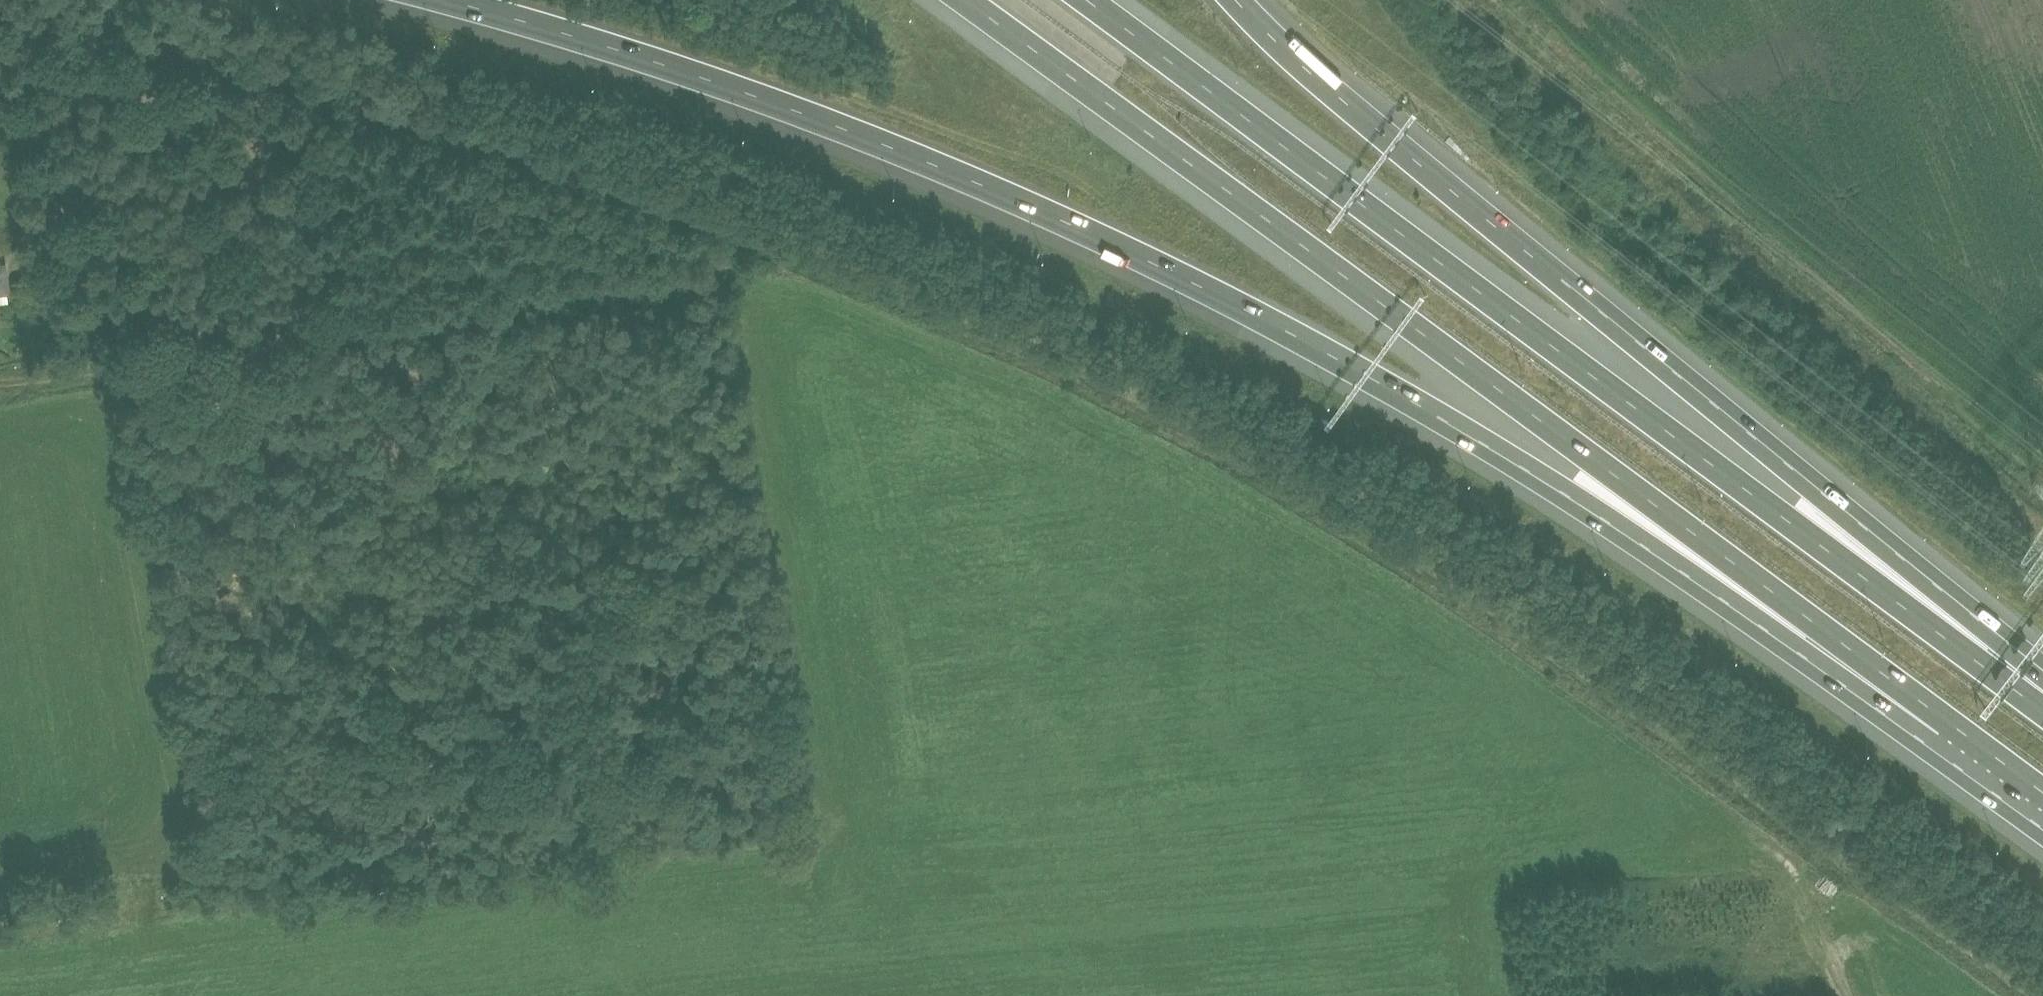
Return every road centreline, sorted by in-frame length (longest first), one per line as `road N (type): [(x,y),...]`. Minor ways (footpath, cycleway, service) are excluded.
road 1 (motorway): [(444,0),(774,103),(1119,247),(1437,417),(1851,690),(1944,727)]
road 2 (motorway): [(963,0),(1944,727)]
road 3 (motorway): [(2042,710),(1082,0)]
road 4 (motorway): [(2042,703),(1808,478),(1320,82),(1236,0)]
road 5 (track): [(0,383),(713,272)]
road 6 (track): [(1746,833),(1794,871),(1848,995)]
road 7 (motorway): [(1944,727),(2042,801)]

